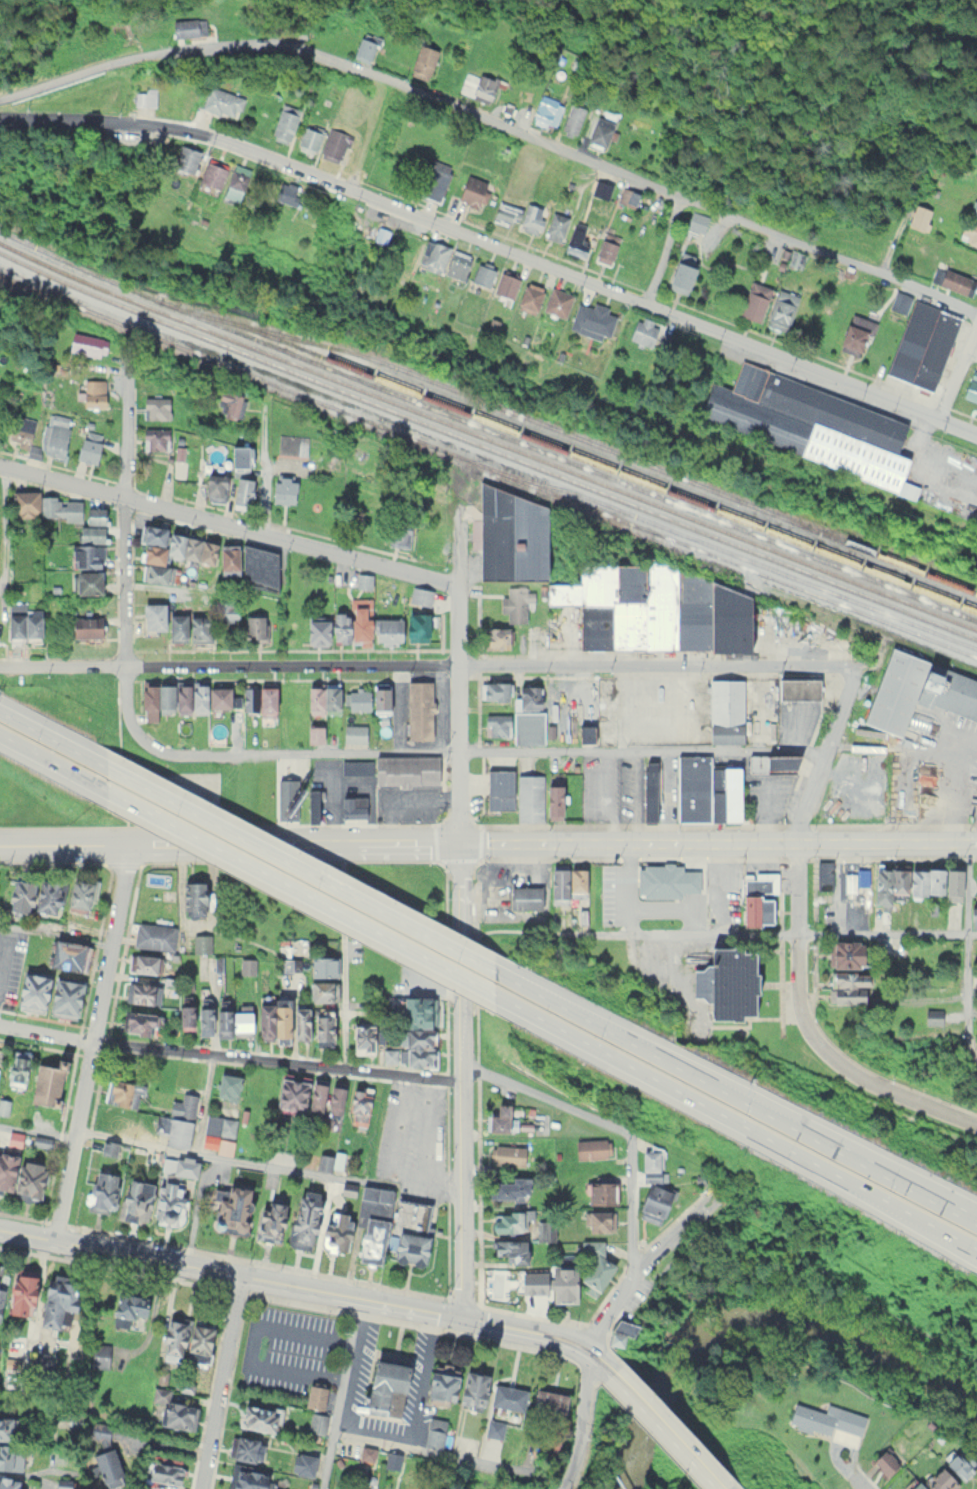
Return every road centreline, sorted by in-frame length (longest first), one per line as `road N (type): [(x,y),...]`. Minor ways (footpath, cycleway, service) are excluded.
road 1 (residential): [(976,308),(683,197),(288,31),(87,70),(0,99)]
road 2 (secondary): [(976,839),(0,843)]
road 3 (residential): [(0,665),(856,668)]
road 4 (residential): [(976,423),(223,135)]
road 5 (residential): [(144,737),(182,754),(826,745)]
road 6 (primary): [(0,1229),(530,1332),(589,1346),(611,1369)]
road 7 (motorway): [(505,997),(976,1247)]
road 8 (motorway): [(976,1224),(510,977)]
road 9 (residential): [(463,587),(0,463)]
road 10 (tertiary): [(460,839),(462,1317)]
road 11 (motorway): [(510,977),(98,761)]
road 12 (residential): [(461,1079),(0,1021)]
road 13 (motorway): [(94,784),(505,997)]
road 14 (residential): [(56,1240),(133,842)]
road 15 (residential): [(144,737),(129,717),(128,394)]
road 16 (residential): [(639,1263),(631,1135),(461,1063)]
road 17 (residential): [(460,839),(463,587)]
road 18 (residential): [(795,837),(801,1015),(827,1053),(848,1067)]
road 19 (residential): [(223,135),(0,114)]
road 20 (residential): [(976,1061),(968,1037),(967,839)]
road 21 (residential): [(203,1488),(238,1274)]
road 22 (residential): [(795,837),(856,668)]
road 23 (motorway): [(976,1208),(813,1137)]
road 24 (primary): [(611,1369),(724,1488)]
road 25 (residential): [(558,1488),(583,1410),(589,1346)]
road 26 (residential): [(976,1125),(848,1067)]
road 27 (residential): [(631,837),(632,962)]
road 28 (residential): [(262,531),(265,408)]
road 29 (residential): [(7,465),(3,585)]

